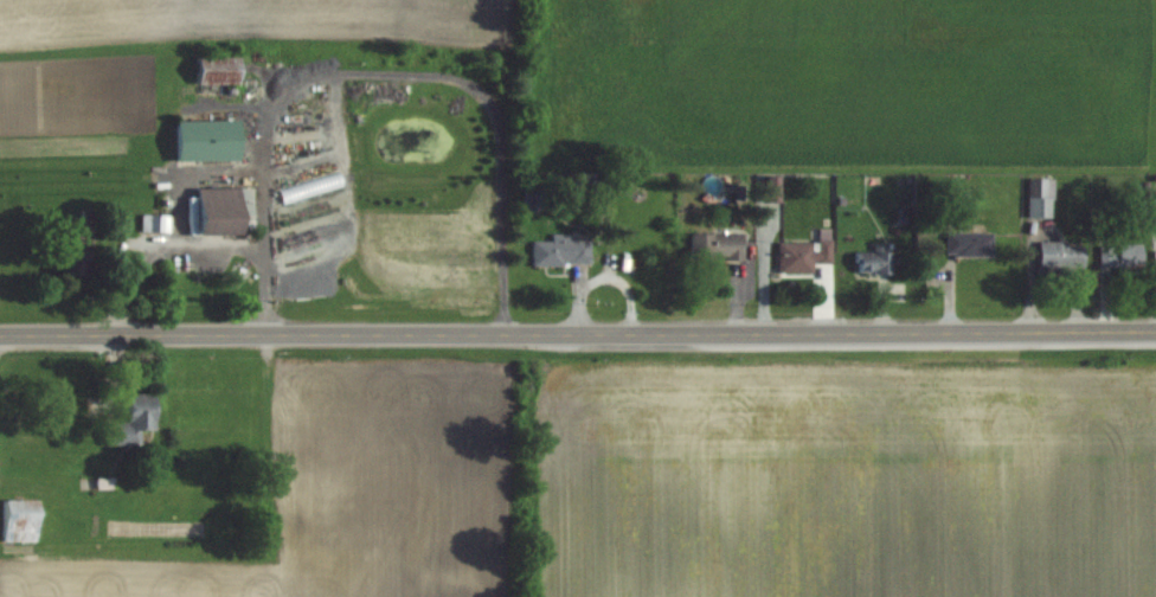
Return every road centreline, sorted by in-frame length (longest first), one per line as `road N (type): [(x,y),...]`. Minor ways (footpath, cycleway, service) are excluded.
road 1 (secondary): [(0,333),(1155,332)]

